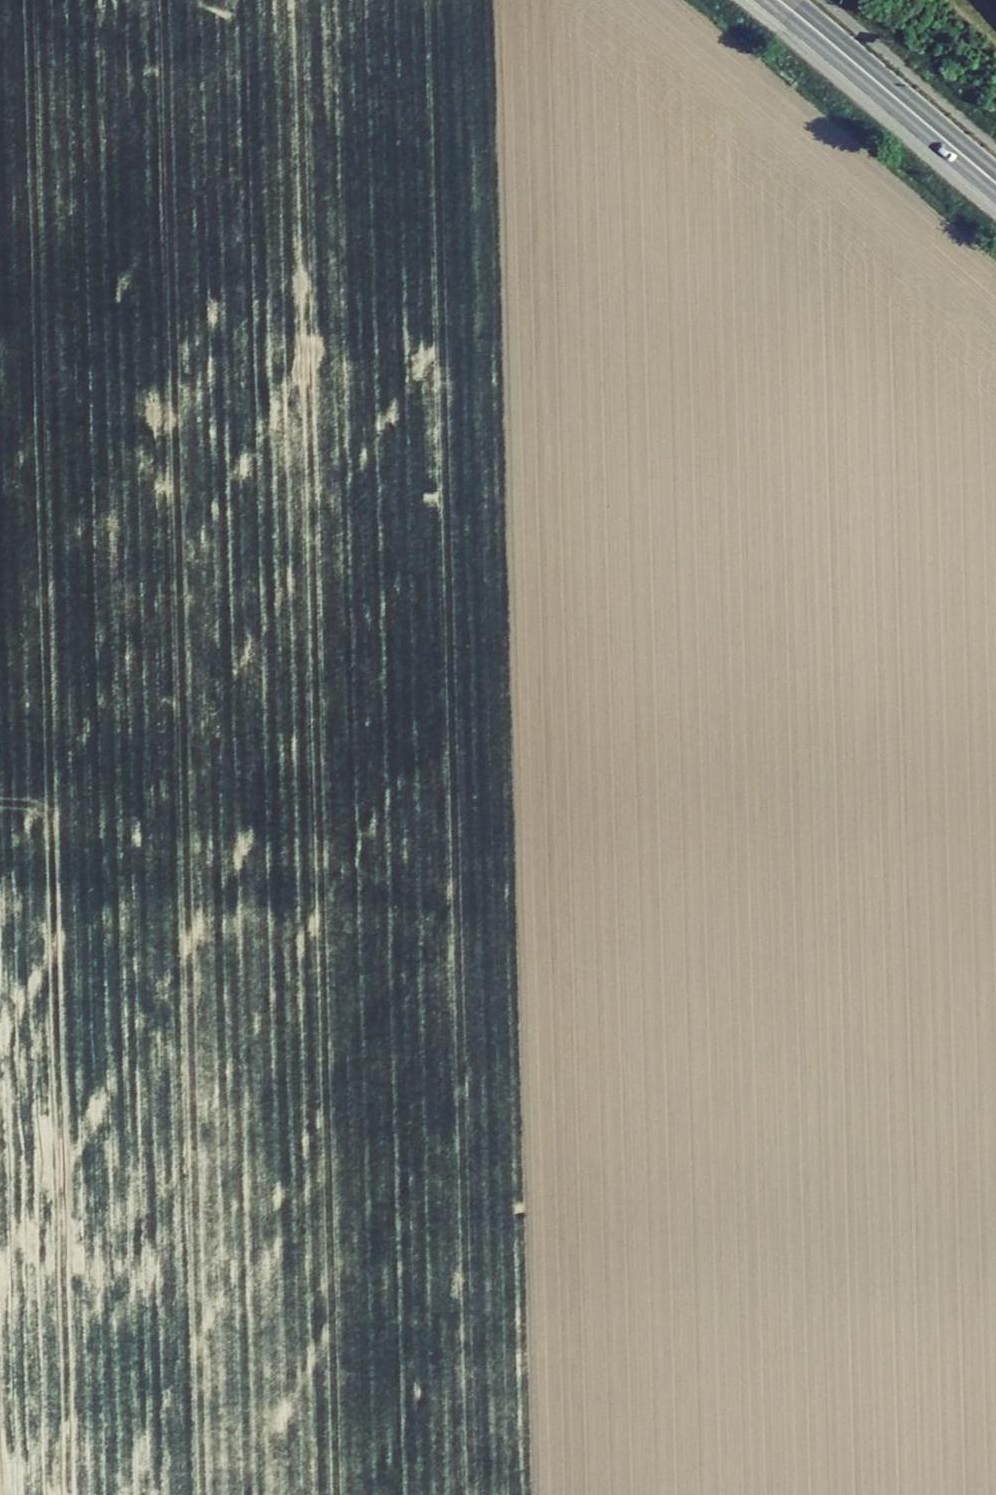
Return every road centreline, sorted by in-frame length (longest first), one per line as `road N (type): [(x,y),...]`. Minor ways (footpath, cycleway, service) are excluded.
road 1 (primary): [(776,0),(995,185)]

